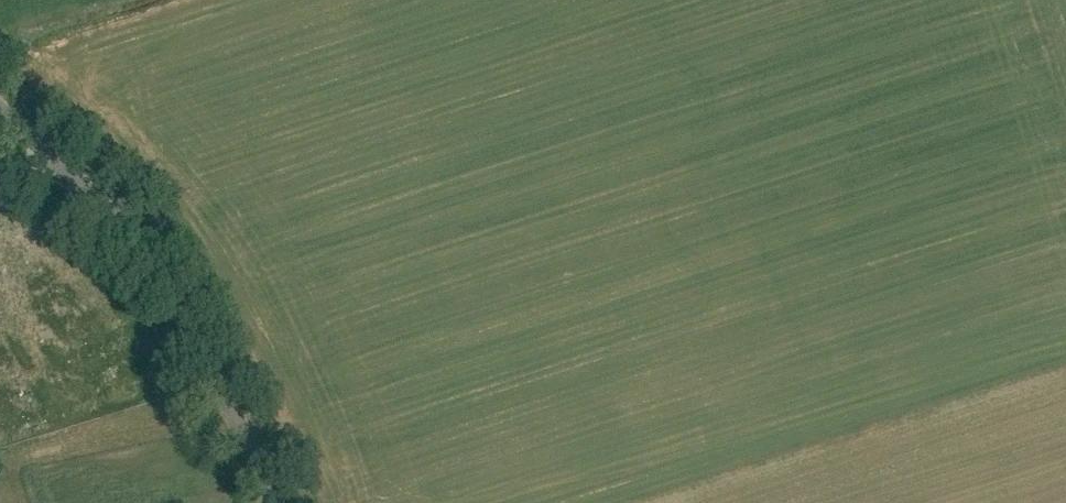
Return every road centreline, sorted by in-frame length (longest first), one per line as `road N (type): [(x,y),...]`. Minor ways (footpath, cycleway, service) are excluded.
road 1 (unclassified): [(272,502),(159,276),(85,189),(0,108)]

